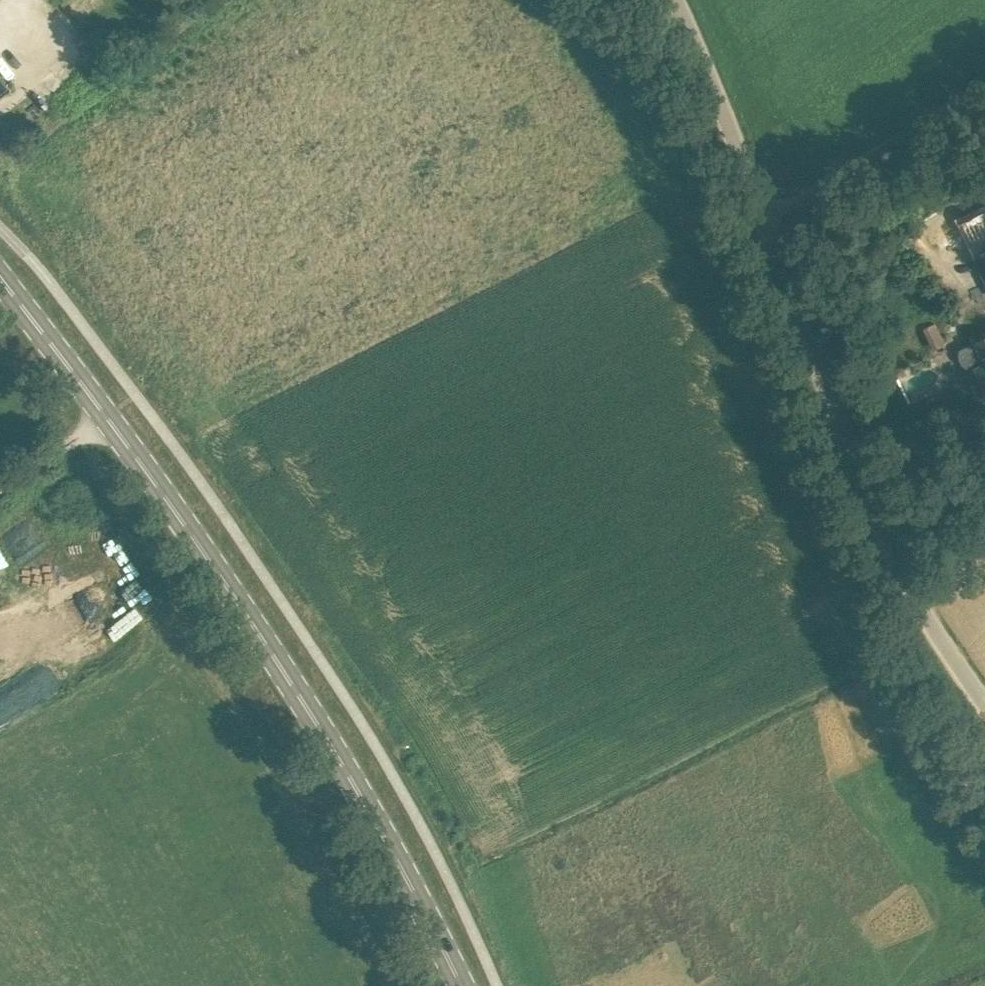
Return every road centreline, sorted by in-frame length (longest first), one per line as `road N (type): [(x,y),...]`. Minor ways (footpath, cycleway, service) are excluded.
road 1 (primary): [(465,985),(400,854),(304,697),(0,275)]
road 2 (unclassified): [(984,699),(931,618),(878,513),(677,0)]
road 3 (track): [(760,210),(984,74)]

